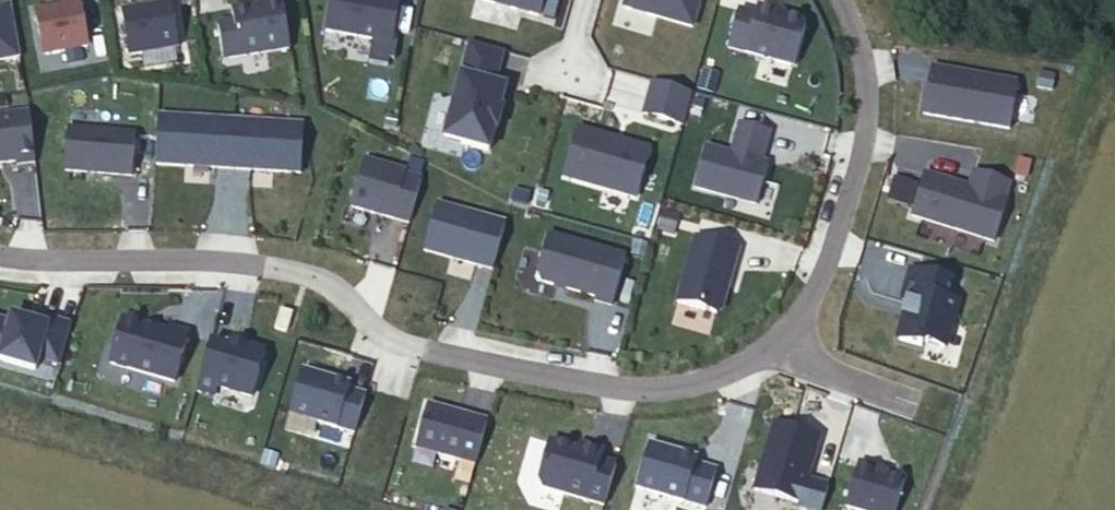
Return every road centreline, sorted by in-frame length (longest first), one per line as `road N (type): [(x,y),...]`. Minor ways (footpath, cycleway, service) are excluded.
road 1 (residential): [(795,343),(633,394),(413,350),(342,289),(261,262),(0,254)]
road 2 (residential): [(843,0),(865,51),(859,177),(795,343)]
road 3 (residential): [(795,343),(854,384),(942,418)]

